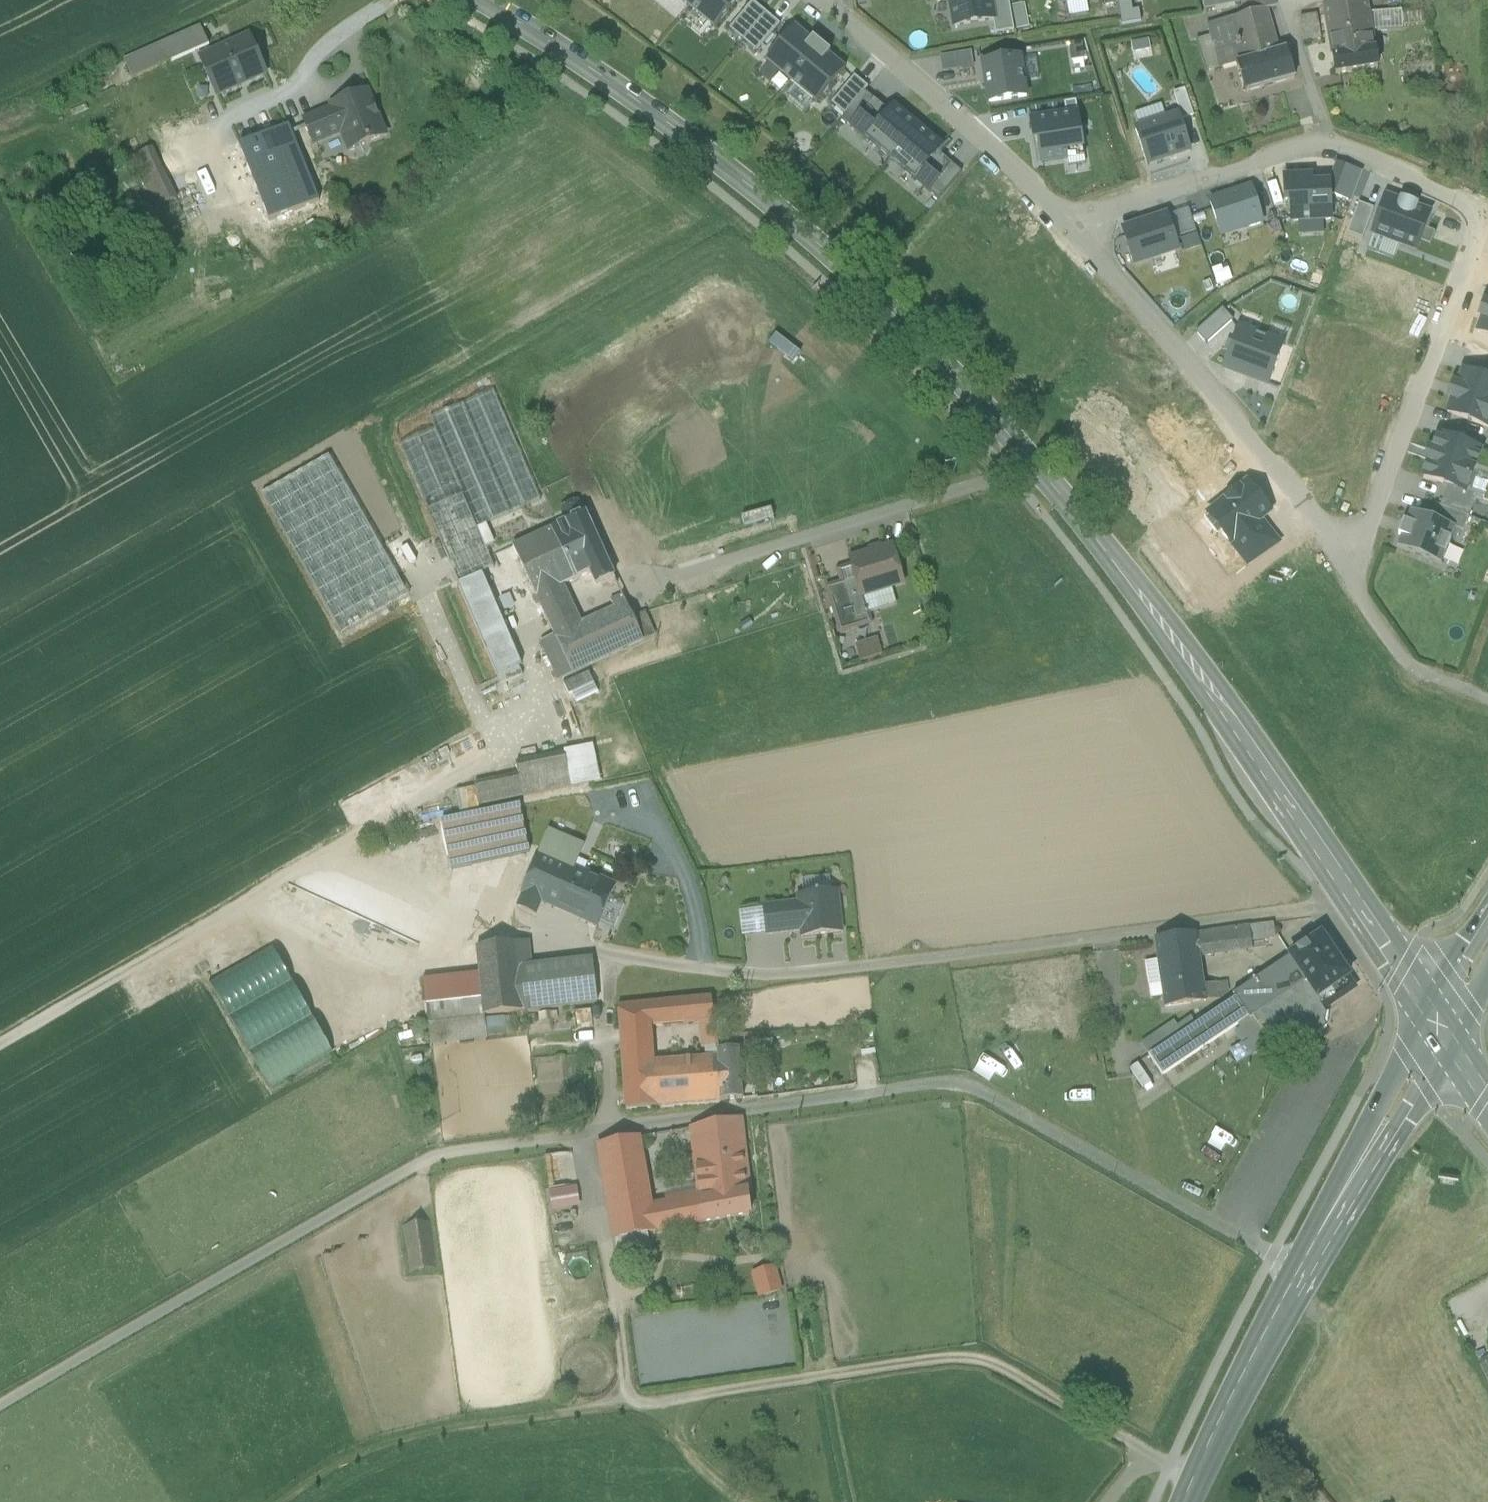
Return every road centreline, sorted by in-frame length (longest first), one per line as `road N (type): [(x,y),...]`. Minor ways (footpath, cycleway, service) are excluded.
road 1 (secondary): [(478,0),(639,103),(746,185),(871,292),(982,407),(1252,745),(1447,1032)]
road 2 (residential): [(1067,230),(1325,531),(1343,543),(1360,535),(1384,490),(1477,224),(1462,202),(1328,141)]
road 3 (residential): [(433,1155),(965,1081),(1272,1259)]
road 4 (secondary): [(1185,1501),(1298,1273),(1447,1032)]
road 5 (track): [(0,1408),(433,1155)]
road 6 (track): [(284,1501),(314,1477),(378,1447),(629,1405)]
road 7 (residential): [(815,0),(907,71),(1067,230)]
road 8 (residential): [(1067,230),(1121,204),(1328,141)]
road 9 (residential): [(1278,0),(1328,141)]

